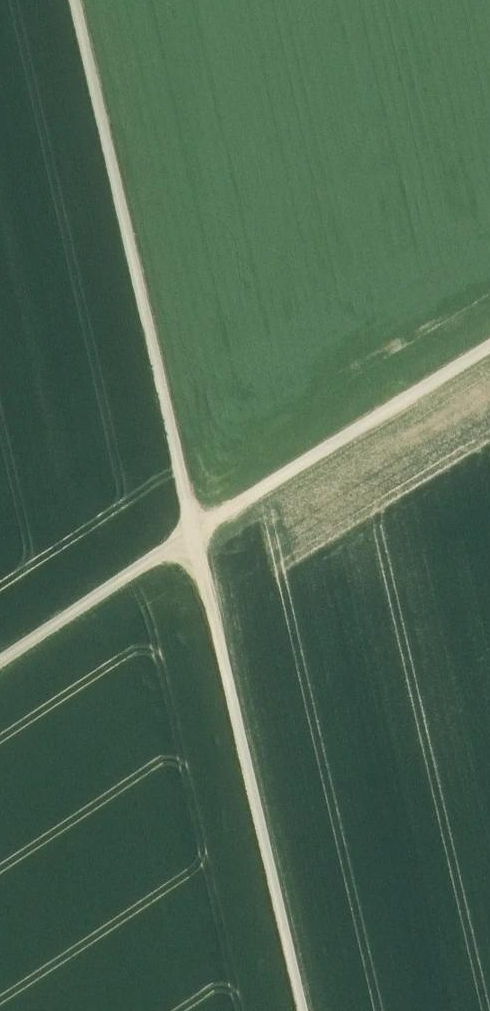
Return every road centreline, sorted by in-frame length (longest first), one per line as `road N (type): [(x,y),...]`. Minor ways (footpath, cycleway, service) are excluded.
road 1 (track): [(302,1010),(73,0)]
road 2 (track): [(0,663),(489,351)]

